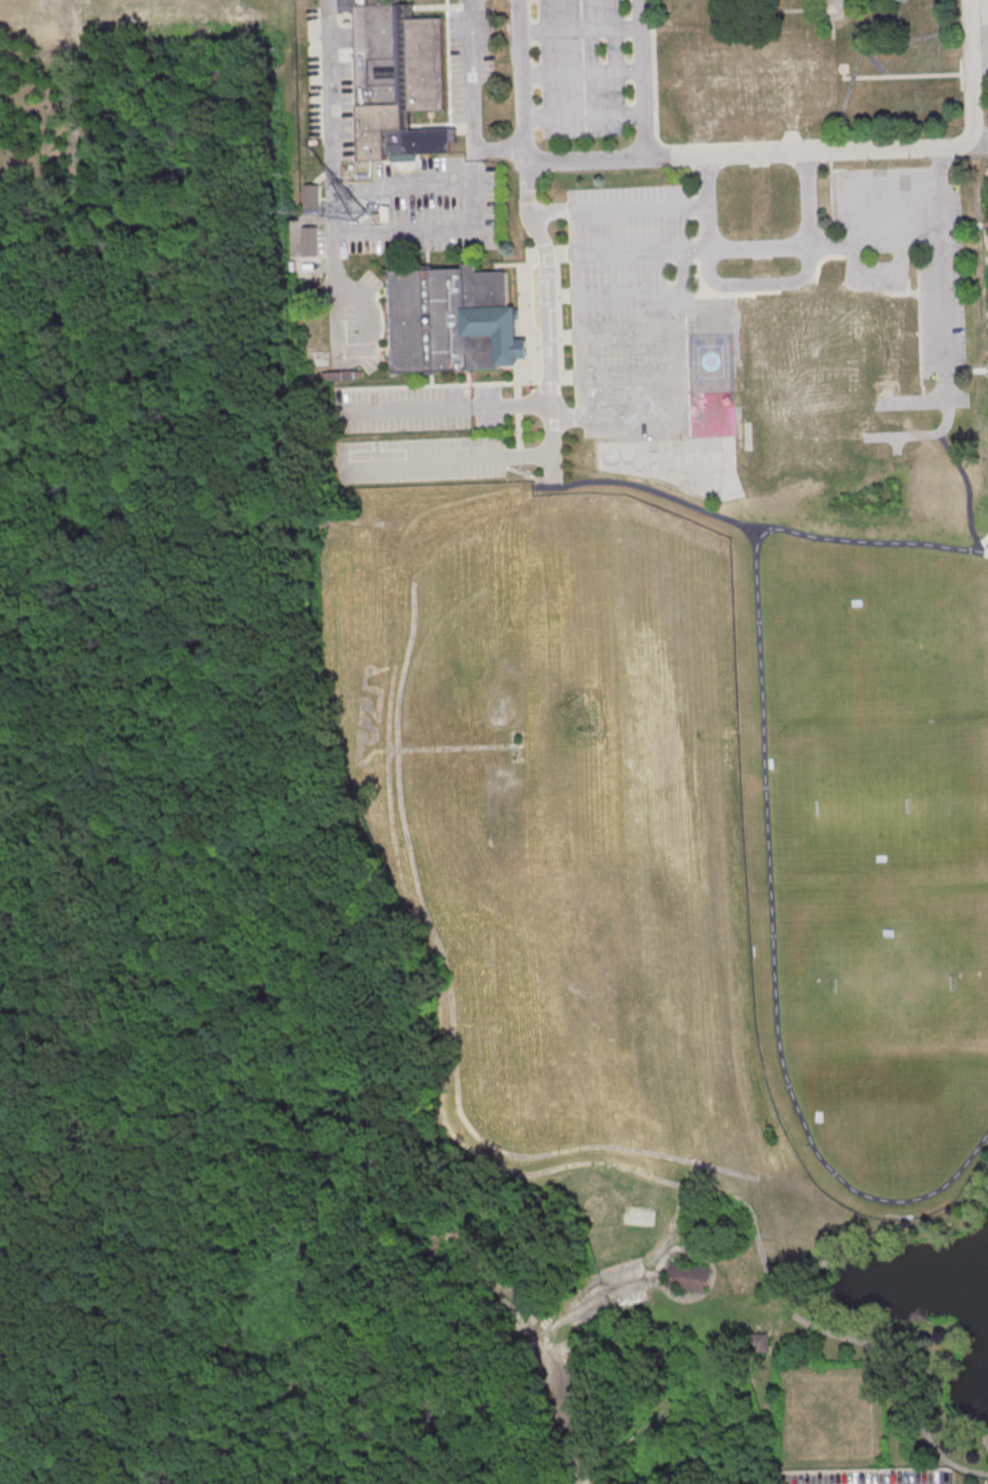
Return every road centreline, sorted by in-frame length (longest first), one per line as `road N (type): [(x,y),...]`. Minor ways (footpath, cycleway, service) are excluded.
road 1 (residential): [(974,146),(970,0)]

